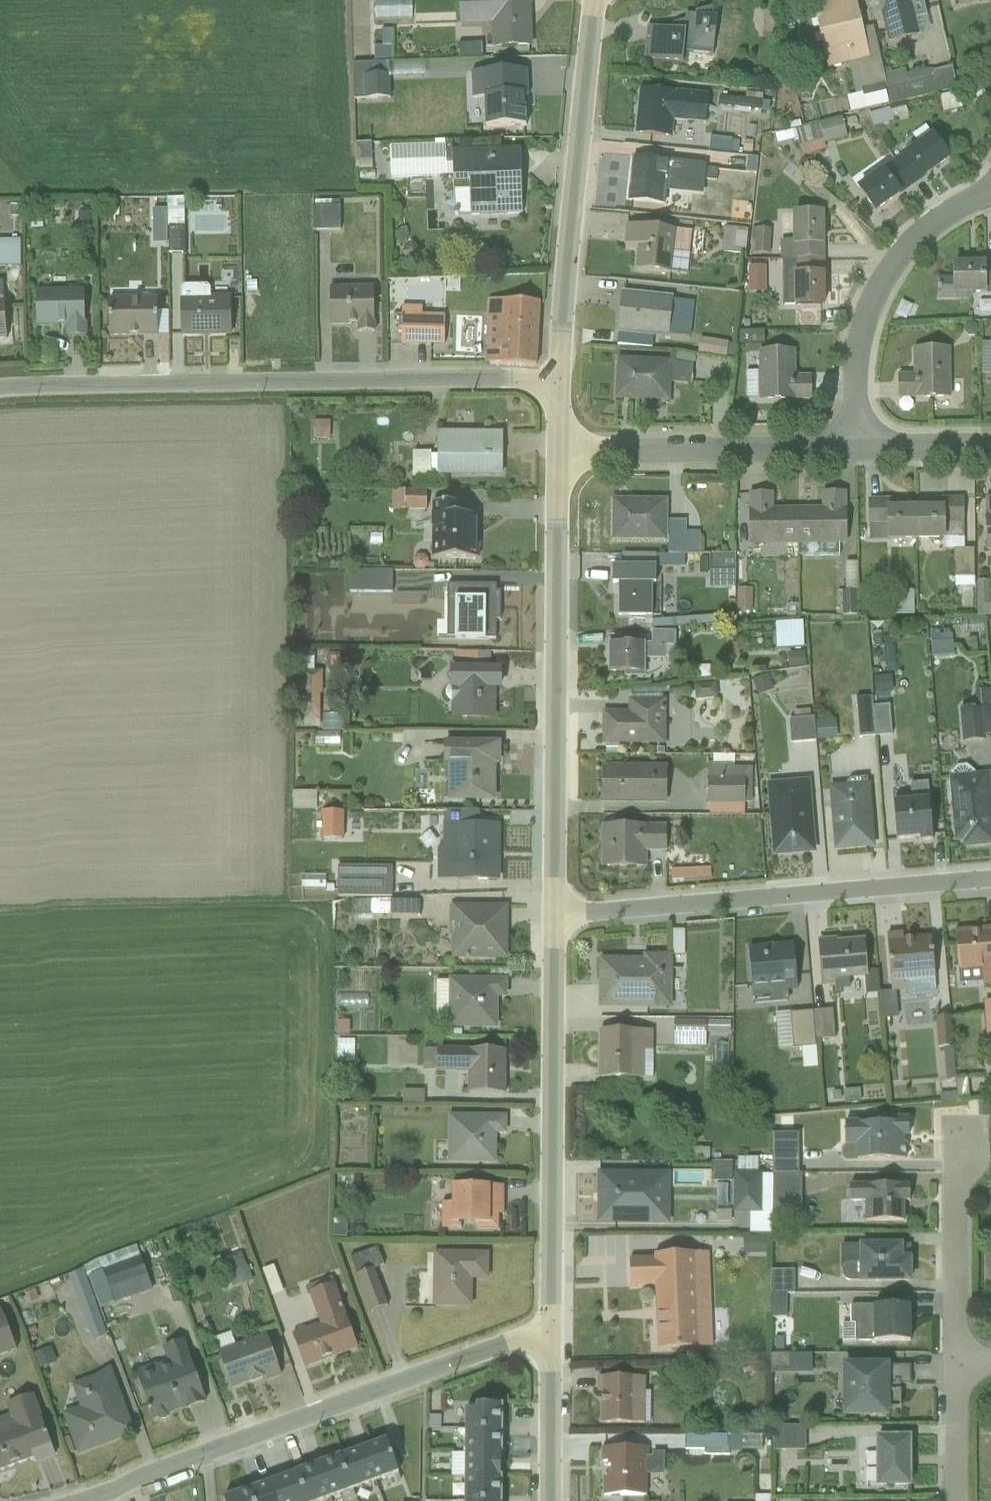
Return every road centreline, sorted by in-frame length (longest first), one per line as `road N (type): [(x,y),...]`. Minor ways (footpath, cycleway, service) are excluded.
road 1 (unclassified): [(0,392),(558,390)]
road 2 (unclassified): [(549,1344),(513,1345),(87,1500)]
road 3 (residential): [(554,918),(557,463)]
road 4 (residential): [(554,918),(990,887)]
road 5 (residential): [(549,1344),(554,918)]
road 6 (residential): [(558,390),(592,0)]
road 7 (residential): [(990,193),(920,243),(891,277),(857,378),(854,456)]
road 8 (residential): [(557,463),(854,456)]
road 9 (residential): [(946,1138),(957,1367)]
road 10 (residential): [(550,1500),(549,1344)]
road 11 (residential): [(854,456),(990,456)]
road 12 (residential): [(957,1367),(960,1500)]

